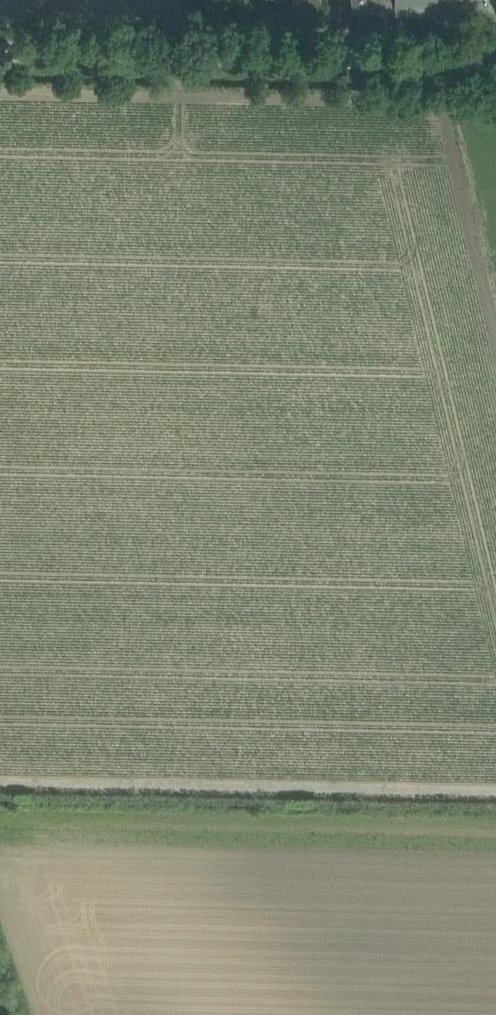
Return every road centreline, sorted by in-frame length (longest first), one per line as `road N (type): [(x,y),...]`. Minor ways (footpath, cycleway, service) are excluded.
road 1 (unclassified): [(495,60),(0,51)]

